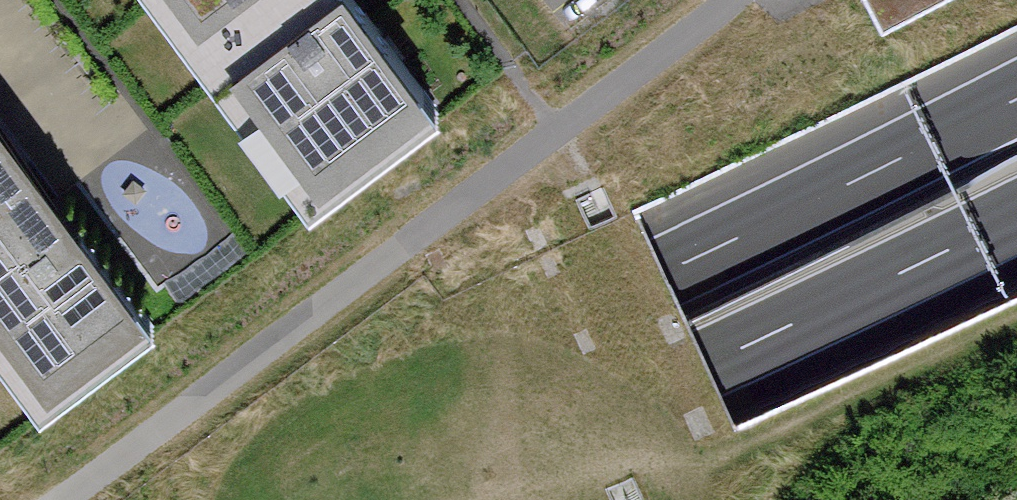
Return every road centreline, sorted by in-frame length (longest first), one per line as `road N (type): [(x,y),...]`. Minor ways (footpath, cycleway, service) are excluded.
road 1 (motorway): [(1016,98),(665,272),(134,499)]
road 2 (motorway): [(404,499),(1016,215)]

